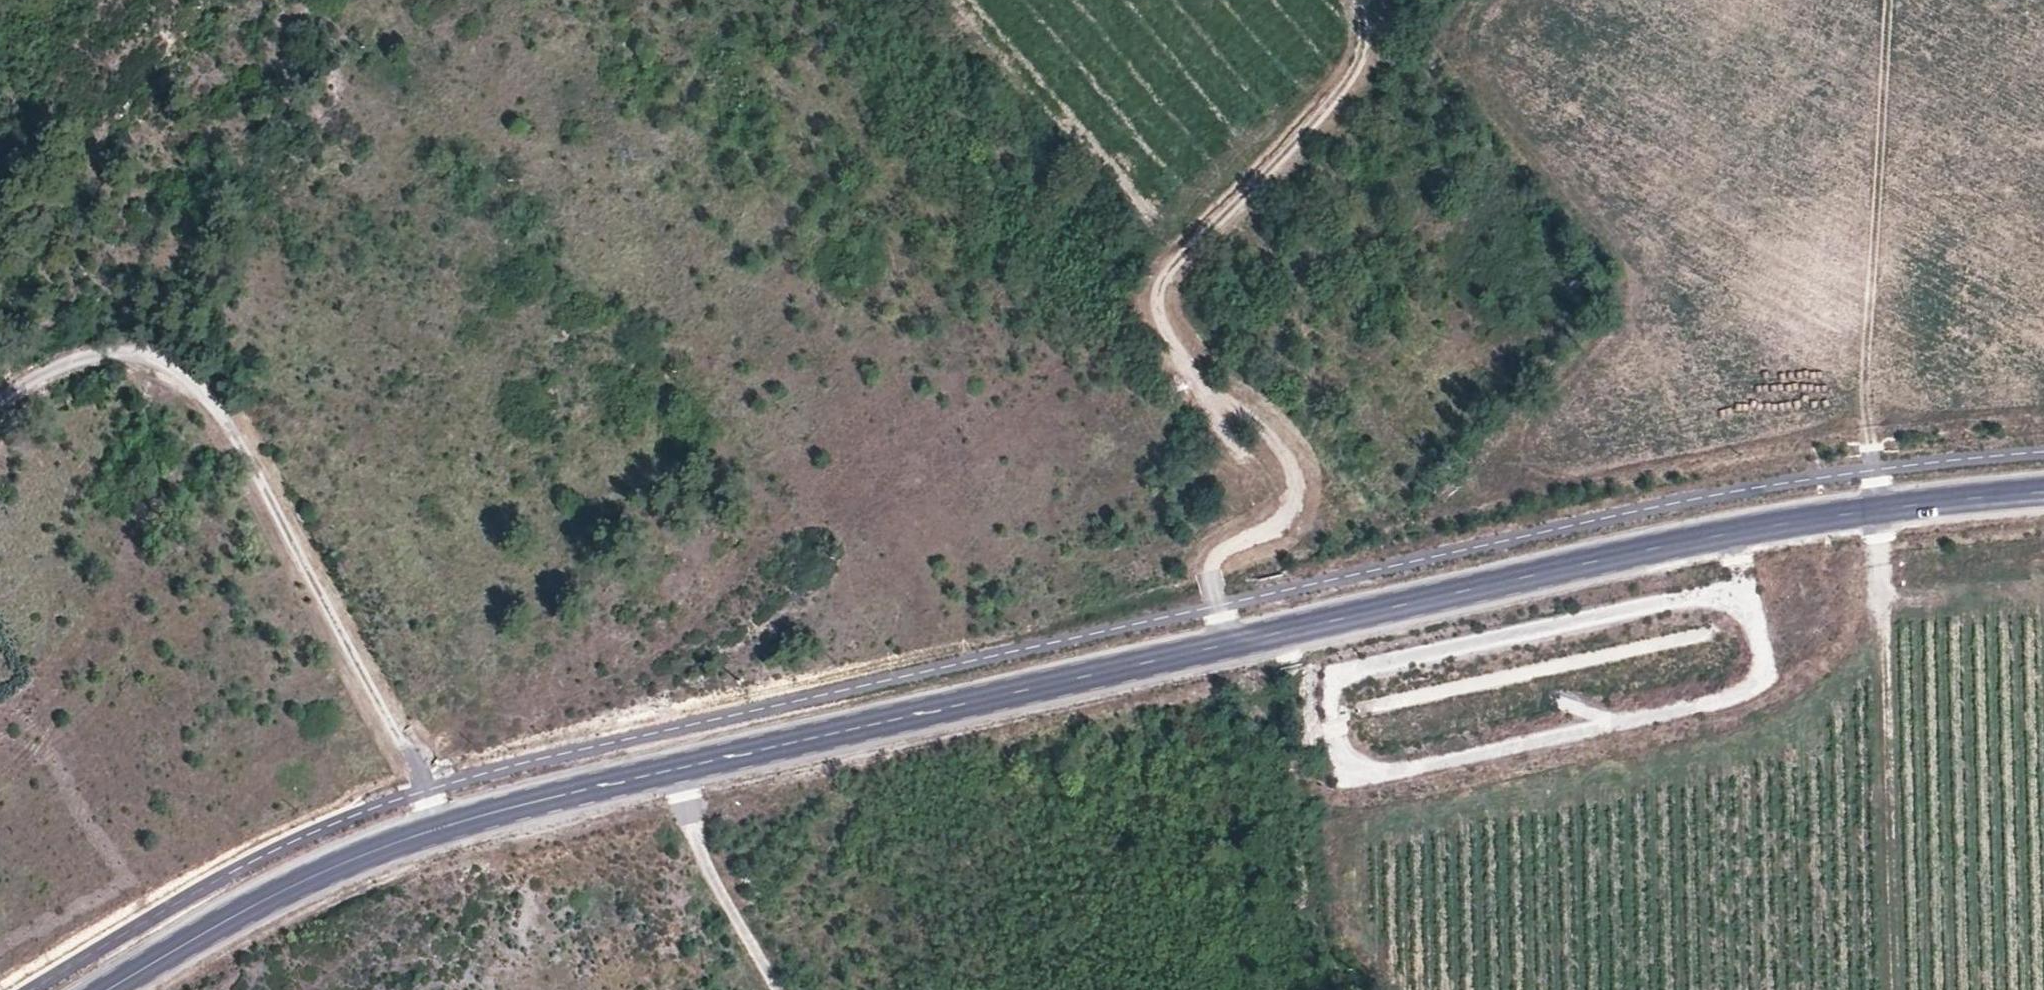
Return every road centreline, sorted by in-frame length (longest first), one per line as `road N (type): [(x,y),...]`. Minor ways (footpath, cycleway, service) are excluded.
road 1 (tertiary): [(103,989),(320,874),(441,827),(650,772),(1667,545),(2043,493)]
road 2 (track): [(441,827),(242,444),(196,387),(127,348),(54,367),(0,407)]

